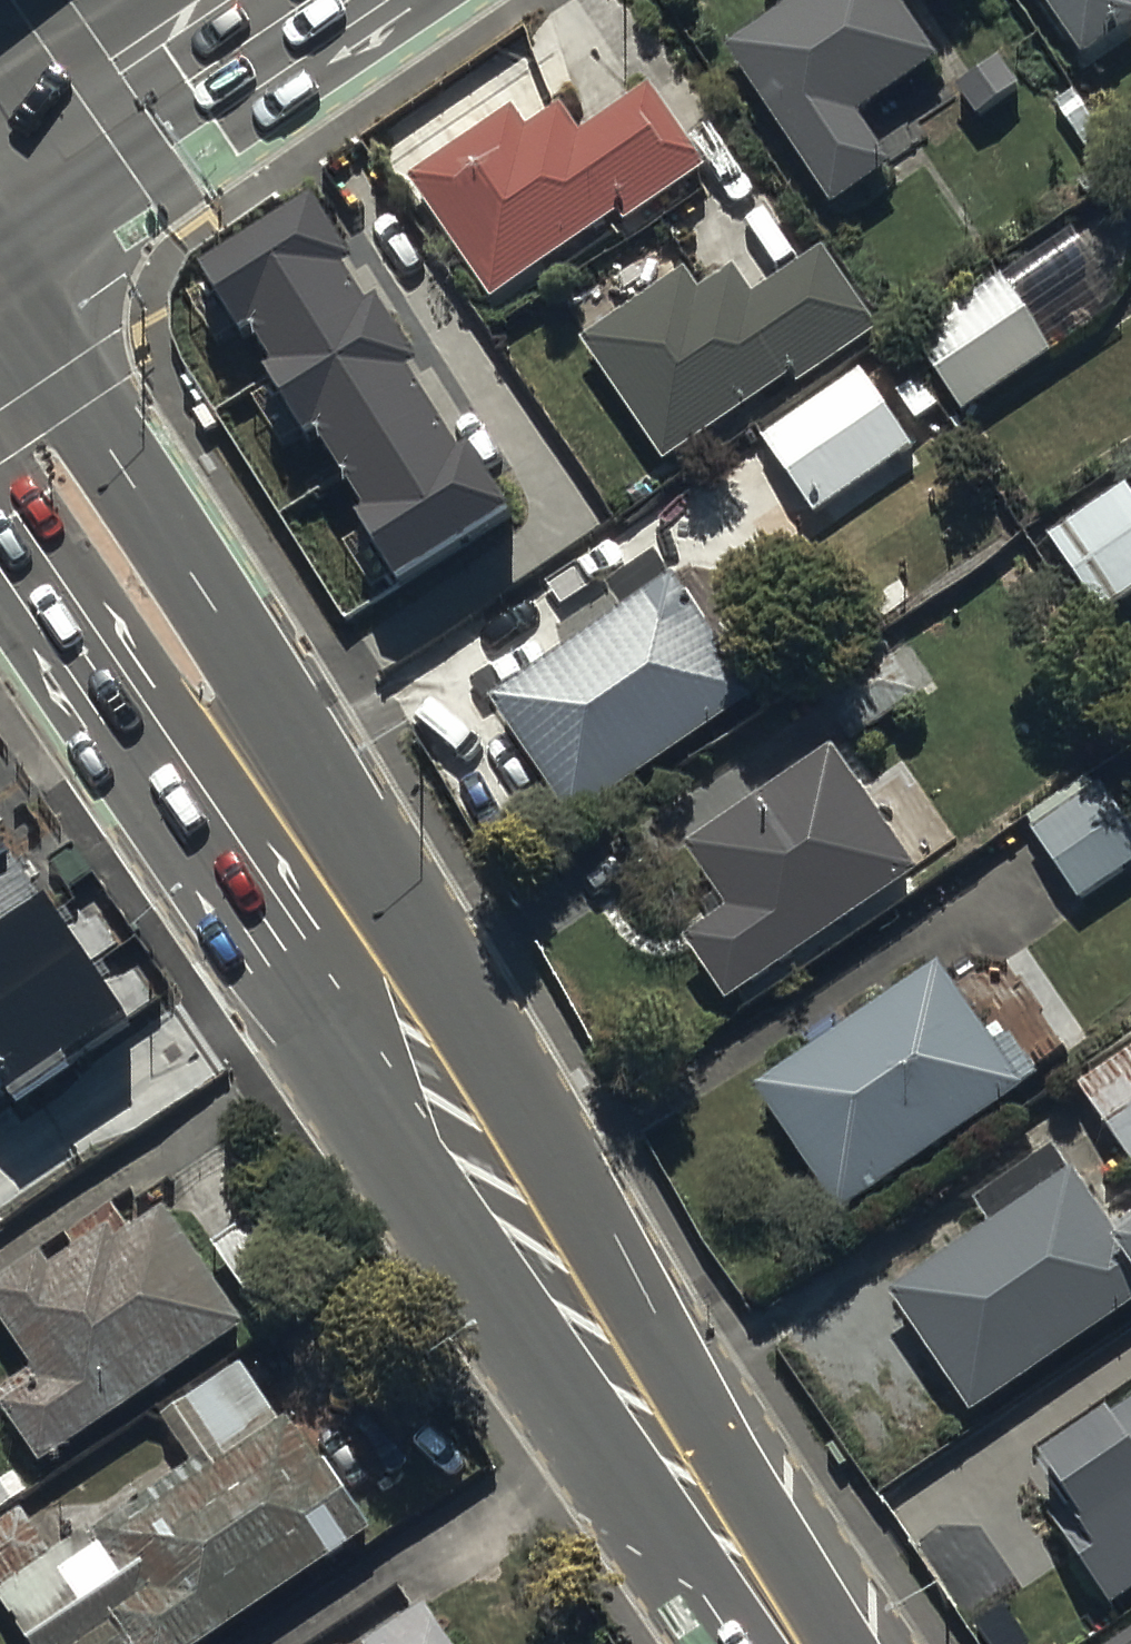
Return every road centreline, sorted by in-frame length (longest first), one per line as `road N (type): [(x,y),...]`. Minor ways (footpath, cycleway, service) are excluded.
road 1 (primary): [(0,284),(381,881),(565,1207),(696,1507)]
road 2 (primary): [(696,1507),(487,1282),(0,566)]
road 3 (secondary): [(0,142),(216,0)]
road 4 (primary): [(696,1507),(790,1643)]

